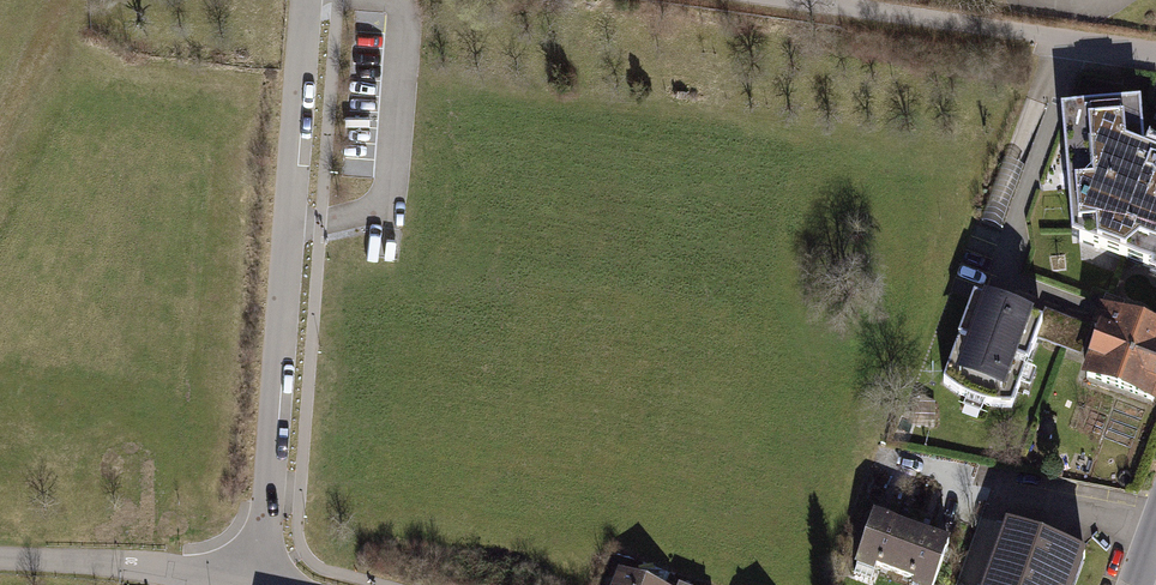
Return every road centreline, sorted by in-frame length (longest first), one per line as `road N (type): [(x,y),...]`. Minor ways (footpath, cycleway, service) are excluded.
road 1 (residential): [(259,582),(305,0)]
road 2 (residential): [(0,560),(259,582)]

